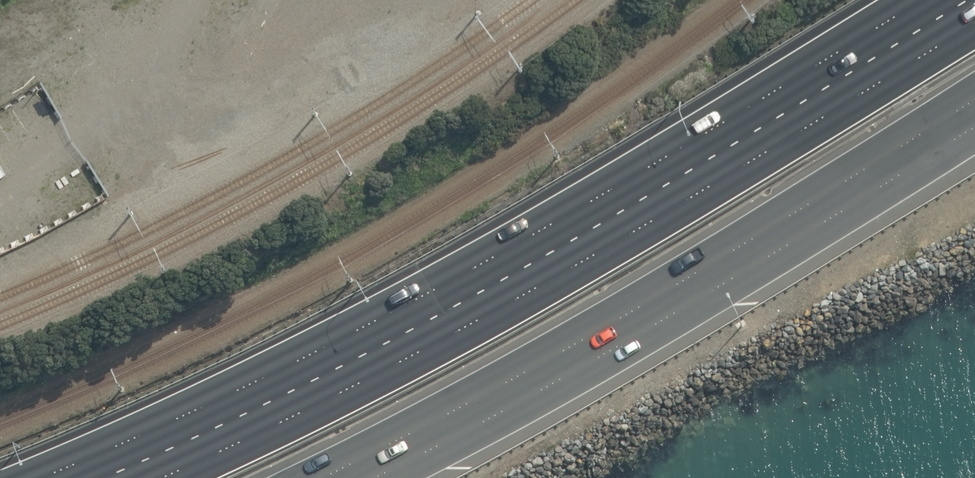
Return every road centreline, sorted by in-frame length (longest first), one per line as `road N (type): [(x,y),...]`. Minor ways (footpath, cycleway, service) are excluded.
road 1 (motorway): [(159,477),(402,360),(683,202),(974,21)]
road 2 (motorway): [(974,97),(741,247),(461,407),(310,477)]
road 3 (track): [(189,0),(170,45),(101,119),(27,166)]

